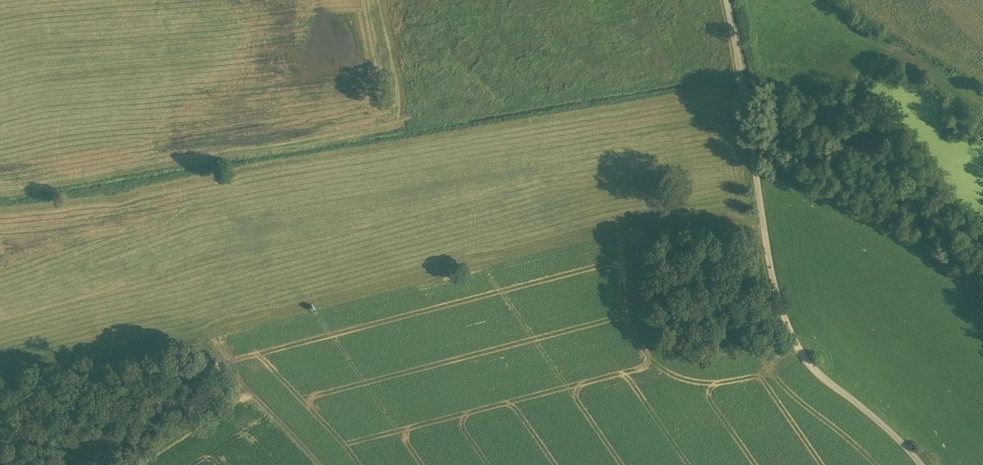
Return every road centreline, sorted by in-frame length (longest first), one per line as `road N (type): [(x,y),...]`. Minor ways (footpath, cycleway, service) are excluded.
road 1 (unclassified): [(726,0),(774,290),(788,331),(814,369),(922,464)]
road 2 (track): [(322,464),(257,397),(244,395),(135,464)]

